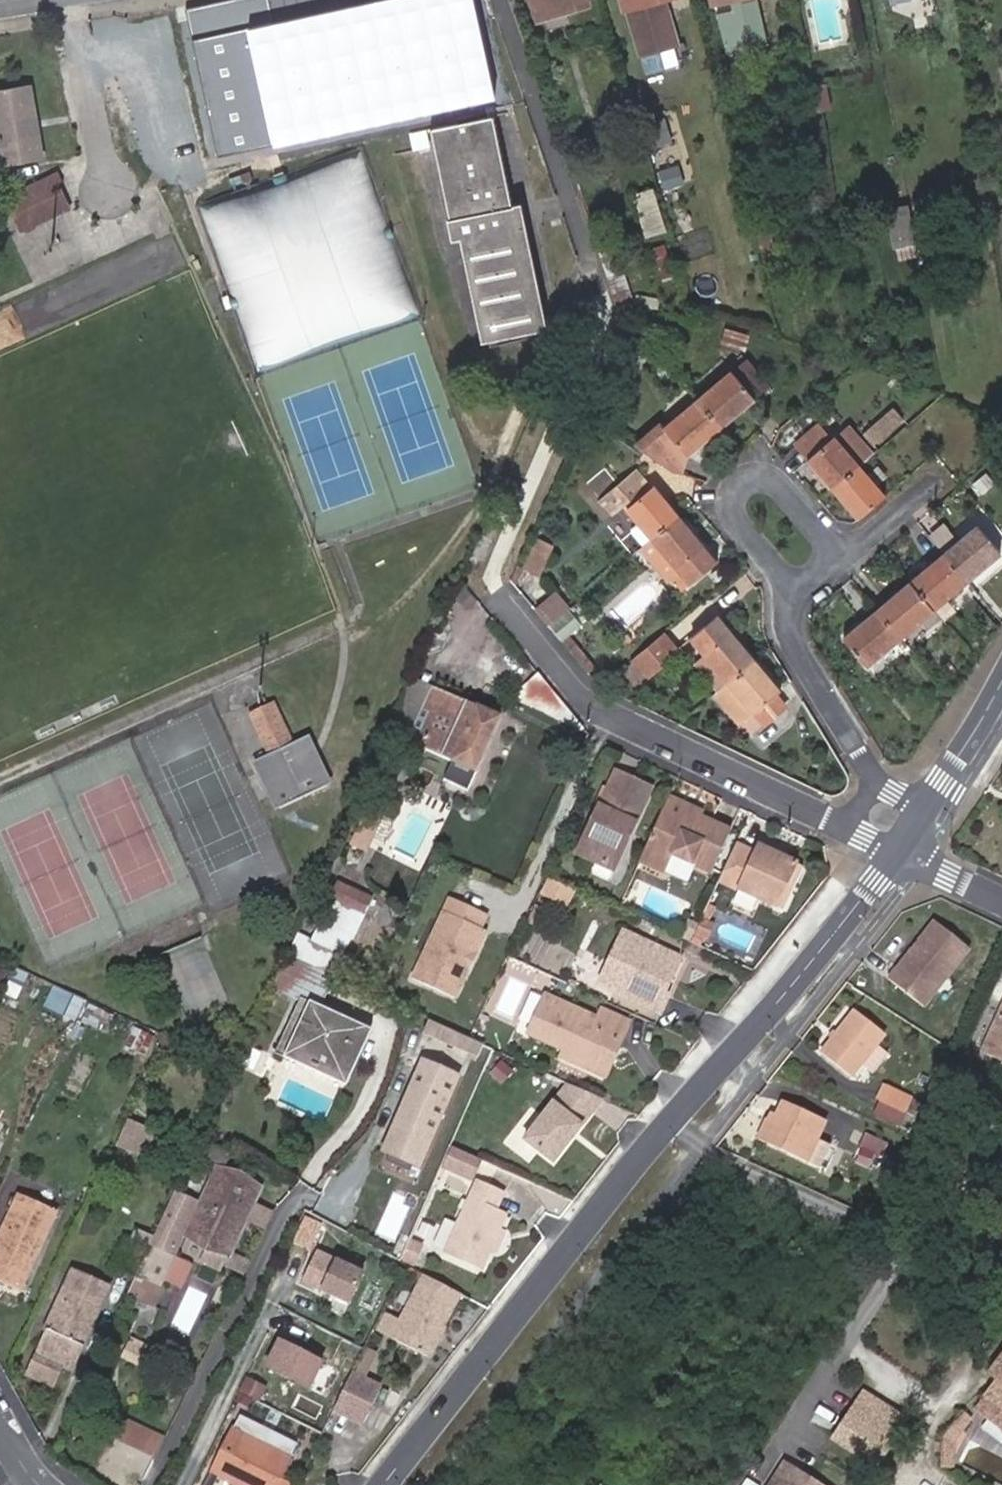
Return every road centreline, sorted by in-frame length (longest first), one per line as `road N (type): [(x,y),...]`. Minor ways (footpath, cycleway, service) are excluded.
road 1 (residential): [(903,857),(670,1122),(383,1484)]
road 2 (residential): [(496,601),(587,704),(844,828)]
road 3 (residential): [(843,554),(779,473),(754,467),(721,487),(723,508),(805,584)]
road 4 (residential): [(805,584),(788,597),(787,626),(874,781)]
road 5 (residential): [(1001,684),(930,810)]

